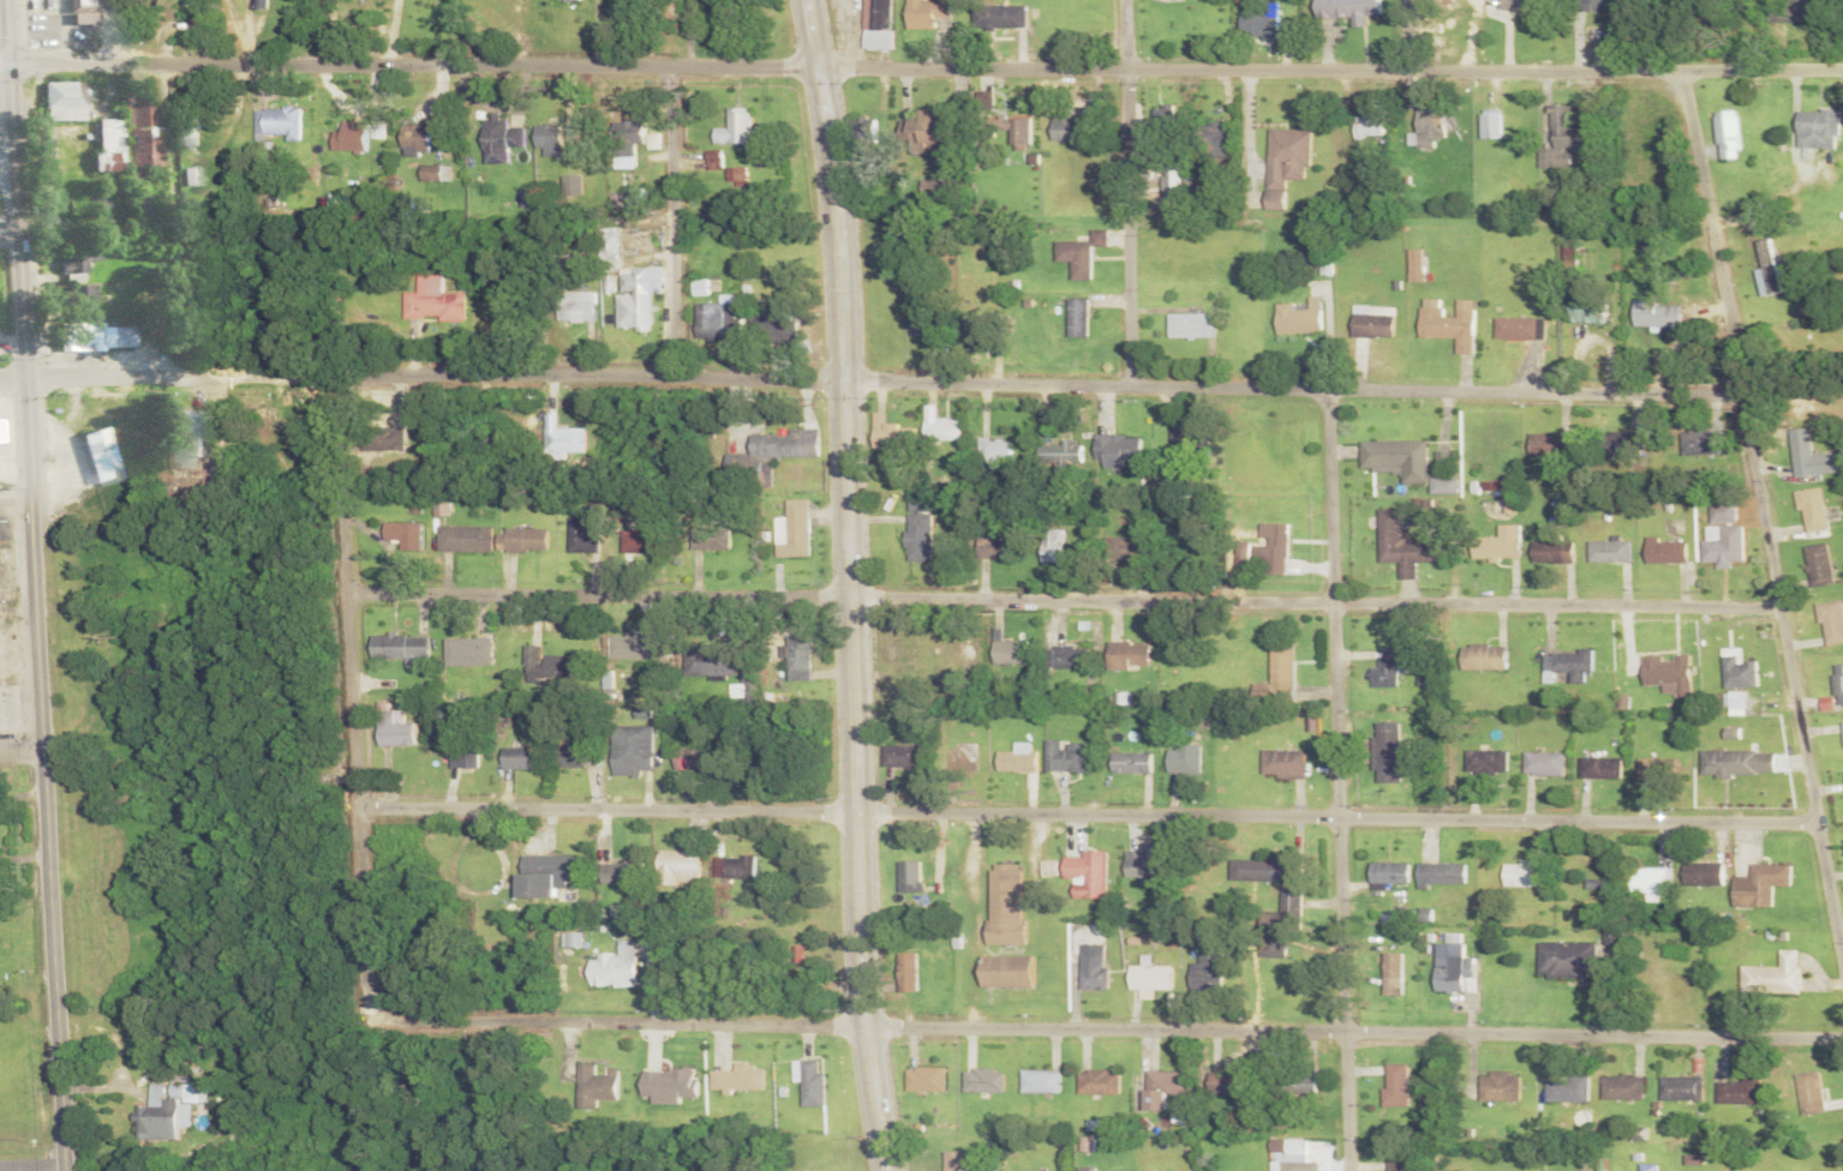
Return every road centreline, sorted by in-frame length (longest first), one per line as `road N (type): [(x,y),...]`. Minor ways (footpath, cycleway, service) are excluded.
road 1 (residential): [(1842,1033),(388,1013),(375,1003),(370,983),(346,368)]
road 2 (residential): [(8,58),(1842,64)]
road 3 (residential): [(1747,389),(630,368),(0,368)]
road 4 (residential): [(1821,815),(361,800)]
road 5 (residential): [(1785,600),(349,588)]
road 6 (primary): [(892,1170),(864,949),(839,200),(810,0)]
road 7 (secondary): [(69,1170),(5,0)]
road 8 (residential): [(1842,935),(1687,65)]
road 9 (residential): [(1351,1170),(1332,382)]
road 10 (residential): [(1131,380),(1126,64)]
road 11 (residential): [(677,370),(671,60)]

